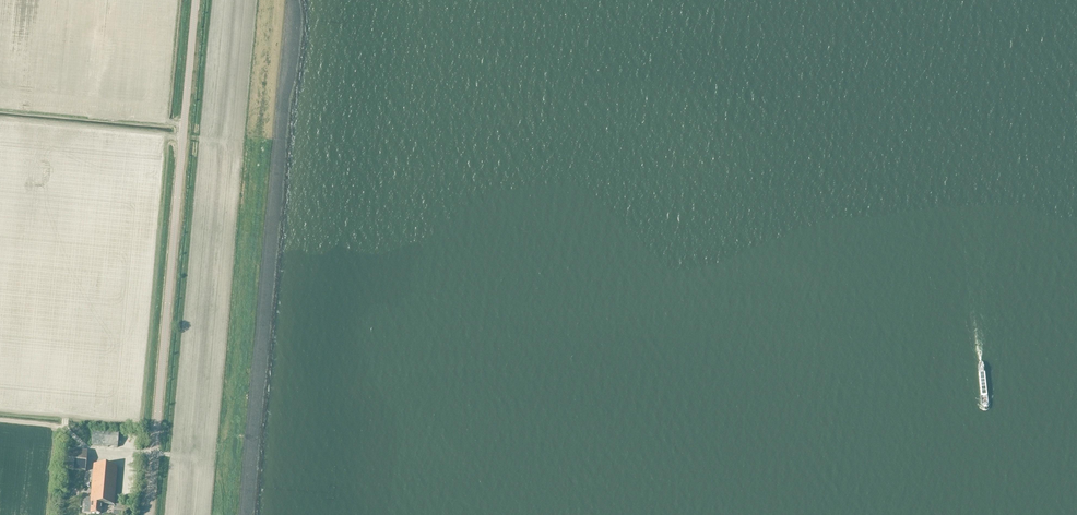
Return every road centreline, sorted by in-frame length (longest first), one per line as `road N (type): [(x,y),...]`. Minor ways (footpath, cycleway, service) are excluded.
road 1 (tertiary): [(148,514),(195,0)]
road 2 (track): [(247,375),(219,457),(154,452)]

